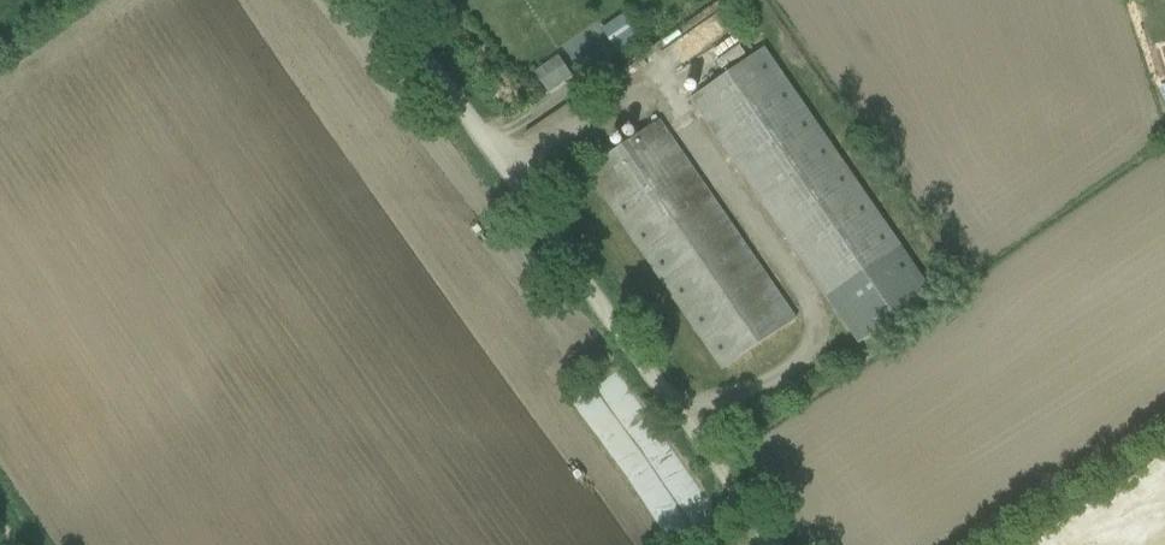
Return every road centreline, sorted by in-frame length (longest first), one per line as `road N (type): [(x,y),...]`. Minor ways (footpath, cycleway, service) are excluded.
road 1 (track): [(783,544),(492,149),(393,0)]

